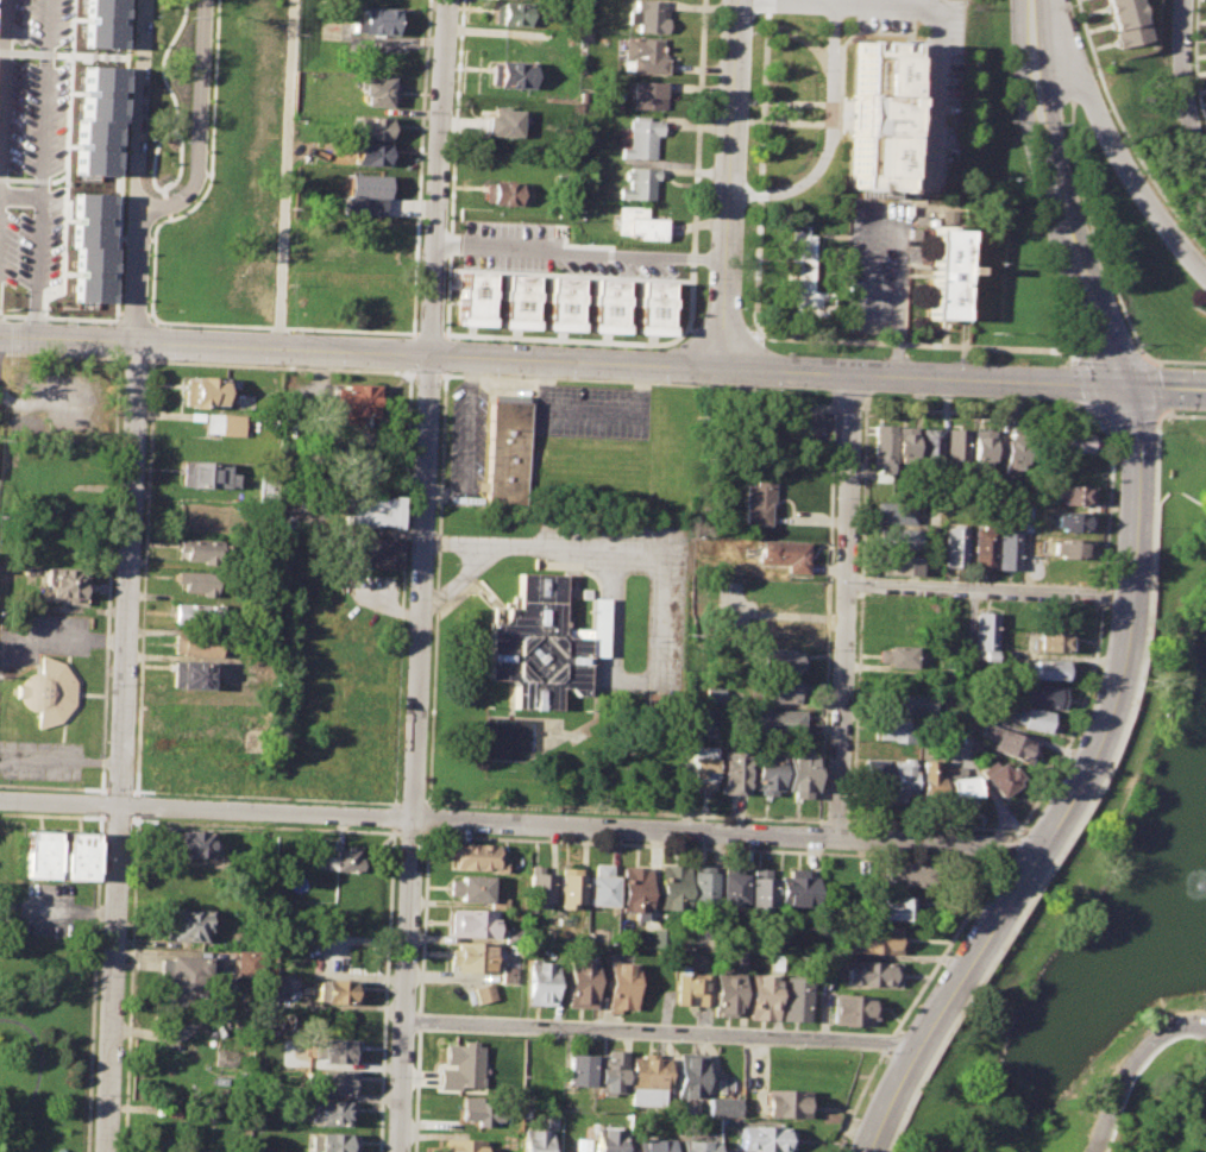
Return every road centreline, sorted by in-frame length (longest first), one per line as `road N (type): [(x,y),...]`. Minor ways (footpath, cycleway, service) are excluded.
road 1 (secondary): [(869,1151),(915,1045),(1092,750),(1123,650),(1130,432),(1044,137),(1033,0)]
road 2 (secondary): [(0,337),(1205,388)]
road 3 (residential): [(444,0),(400,1151)]
road 4 (residential): [(0,801),(1037,848)]
road 5 (residential): [(132,342),(108,1151)]
road 6 (residential): [(404,1020),(915,1045)]
road 7 (residential): [(834,837),(854,376)]
road 8 (residential): [(736,0),(722,367)]
road 9 (residential): [(1205,278),(1135,188),(1043,0)]
road 10 (residential): [(846,585),(1129,597)]
road 11 (residential): [(136,238),(188,183),(200,0)]
road 12 (residential): [(135,0),(128,193),(136,238)]
road 13 (residential): [(1095,1151),(1147,1047),(1169,1031),(1205,1031)]
road 14 (residential): [(1186,0),(1182,76),(1205,174)]

